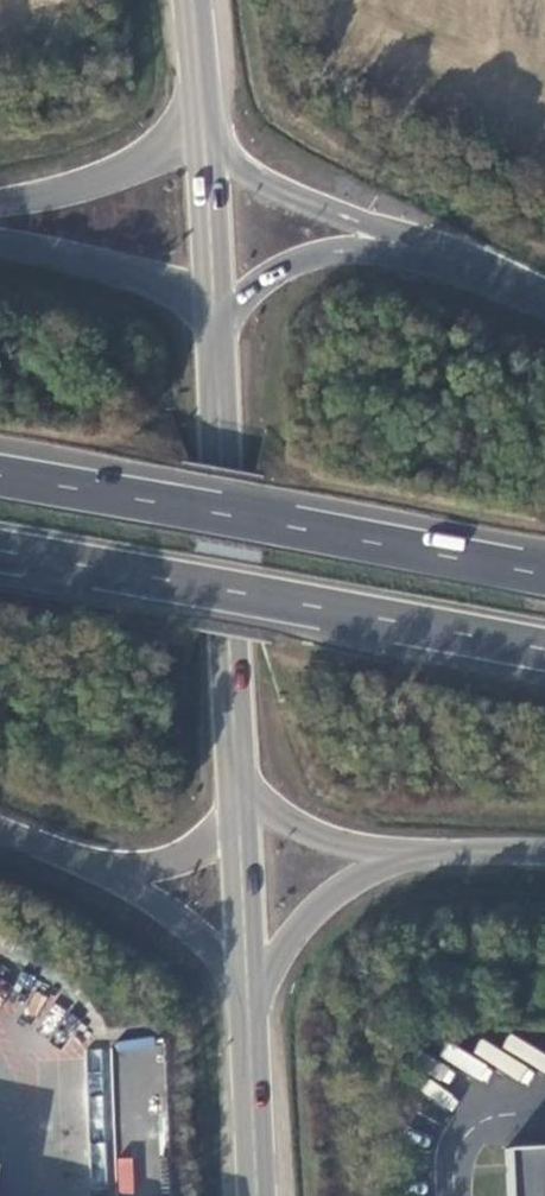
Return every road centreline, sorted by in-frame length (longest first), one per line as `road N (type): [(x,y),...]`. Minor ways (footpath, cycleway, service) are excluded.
road 1 (trunk): [(0,555),(544,651)]
road 2 (trunk): [(544,578),(0,482)]
road 3 (secondary): [(236,812),(217,384)]
road 4 (trunk): [(544,304),(367,227),(306,174)]
road 5 (trunk): [(237,998),(299,925),(355,881),(420,856)]
road 6 (trunk): [(69,862),(211,963),(237,998)]
road 7 (secondary): [(249,1195),(237,998)]
road 8 (trunk): [(236,812),(318,842),(420,856)]
road 9 (secondary): [(237,998),(236,812)]
road 10 (trunk): [(69,862),(142,867),(208,842),(236,812)]
road 11 (secondary): [(98,161),(106,226),(125,253),(182,285)]
road 12 (secondary): [(306,174),(300,148),(271,104),(225,80)]
road 13 (secondary): [(241,279),(283,248),(297,225),(306,174)]
road 14 (trunk): [(420,856),(544,858)]

